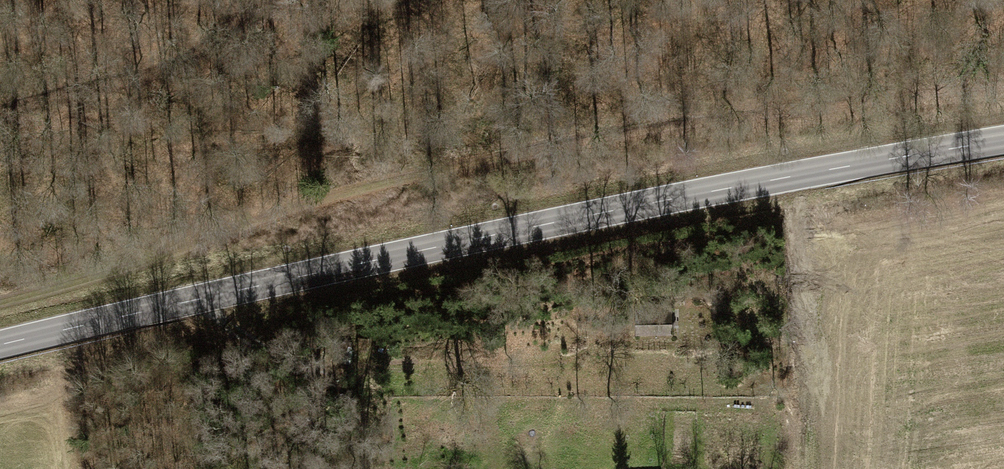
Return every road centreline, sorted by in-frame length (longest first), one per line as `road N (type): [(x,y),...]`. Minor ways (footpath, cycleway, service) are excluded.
road 1 (secondary): [(0,345),(598,213),(1003,141)]
road 2 (track): [(0,117),(194,56),(268,0)]

